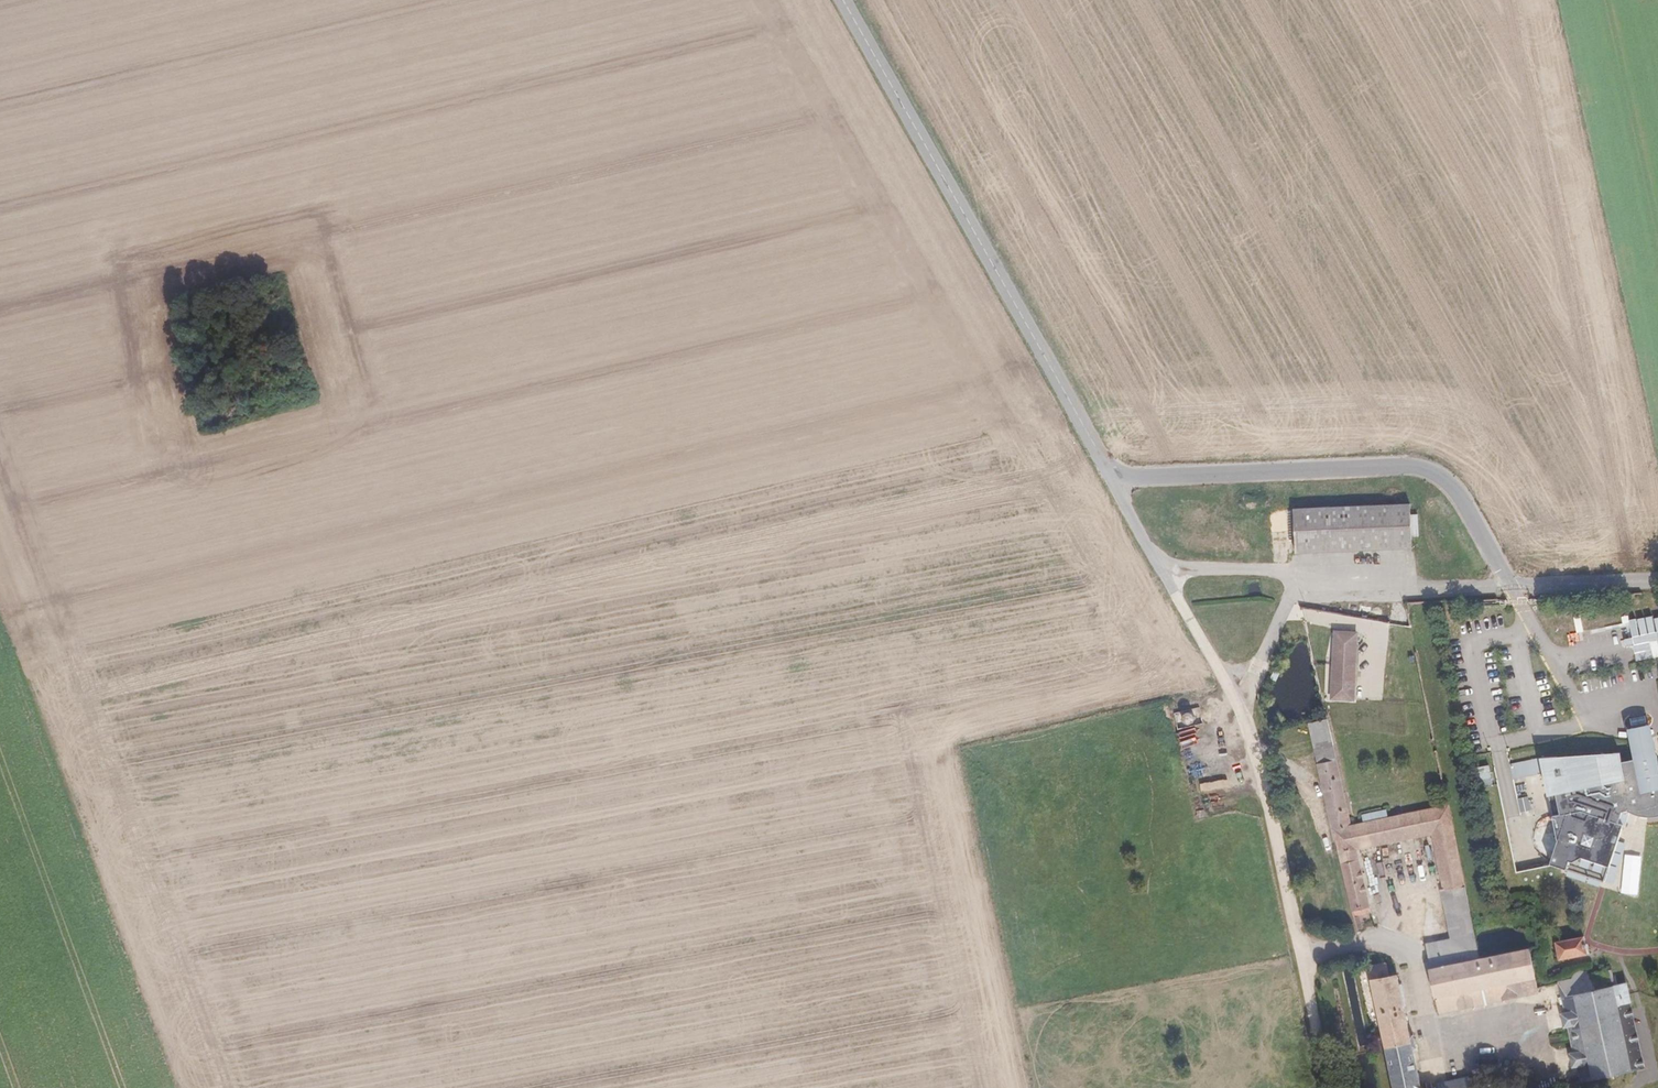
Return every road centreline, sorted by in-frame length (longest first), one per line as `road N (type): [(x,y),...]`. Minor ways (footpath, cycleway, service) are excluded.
road 1 (unclassified): [(842,0),(1235,698),(1325,1087)]

